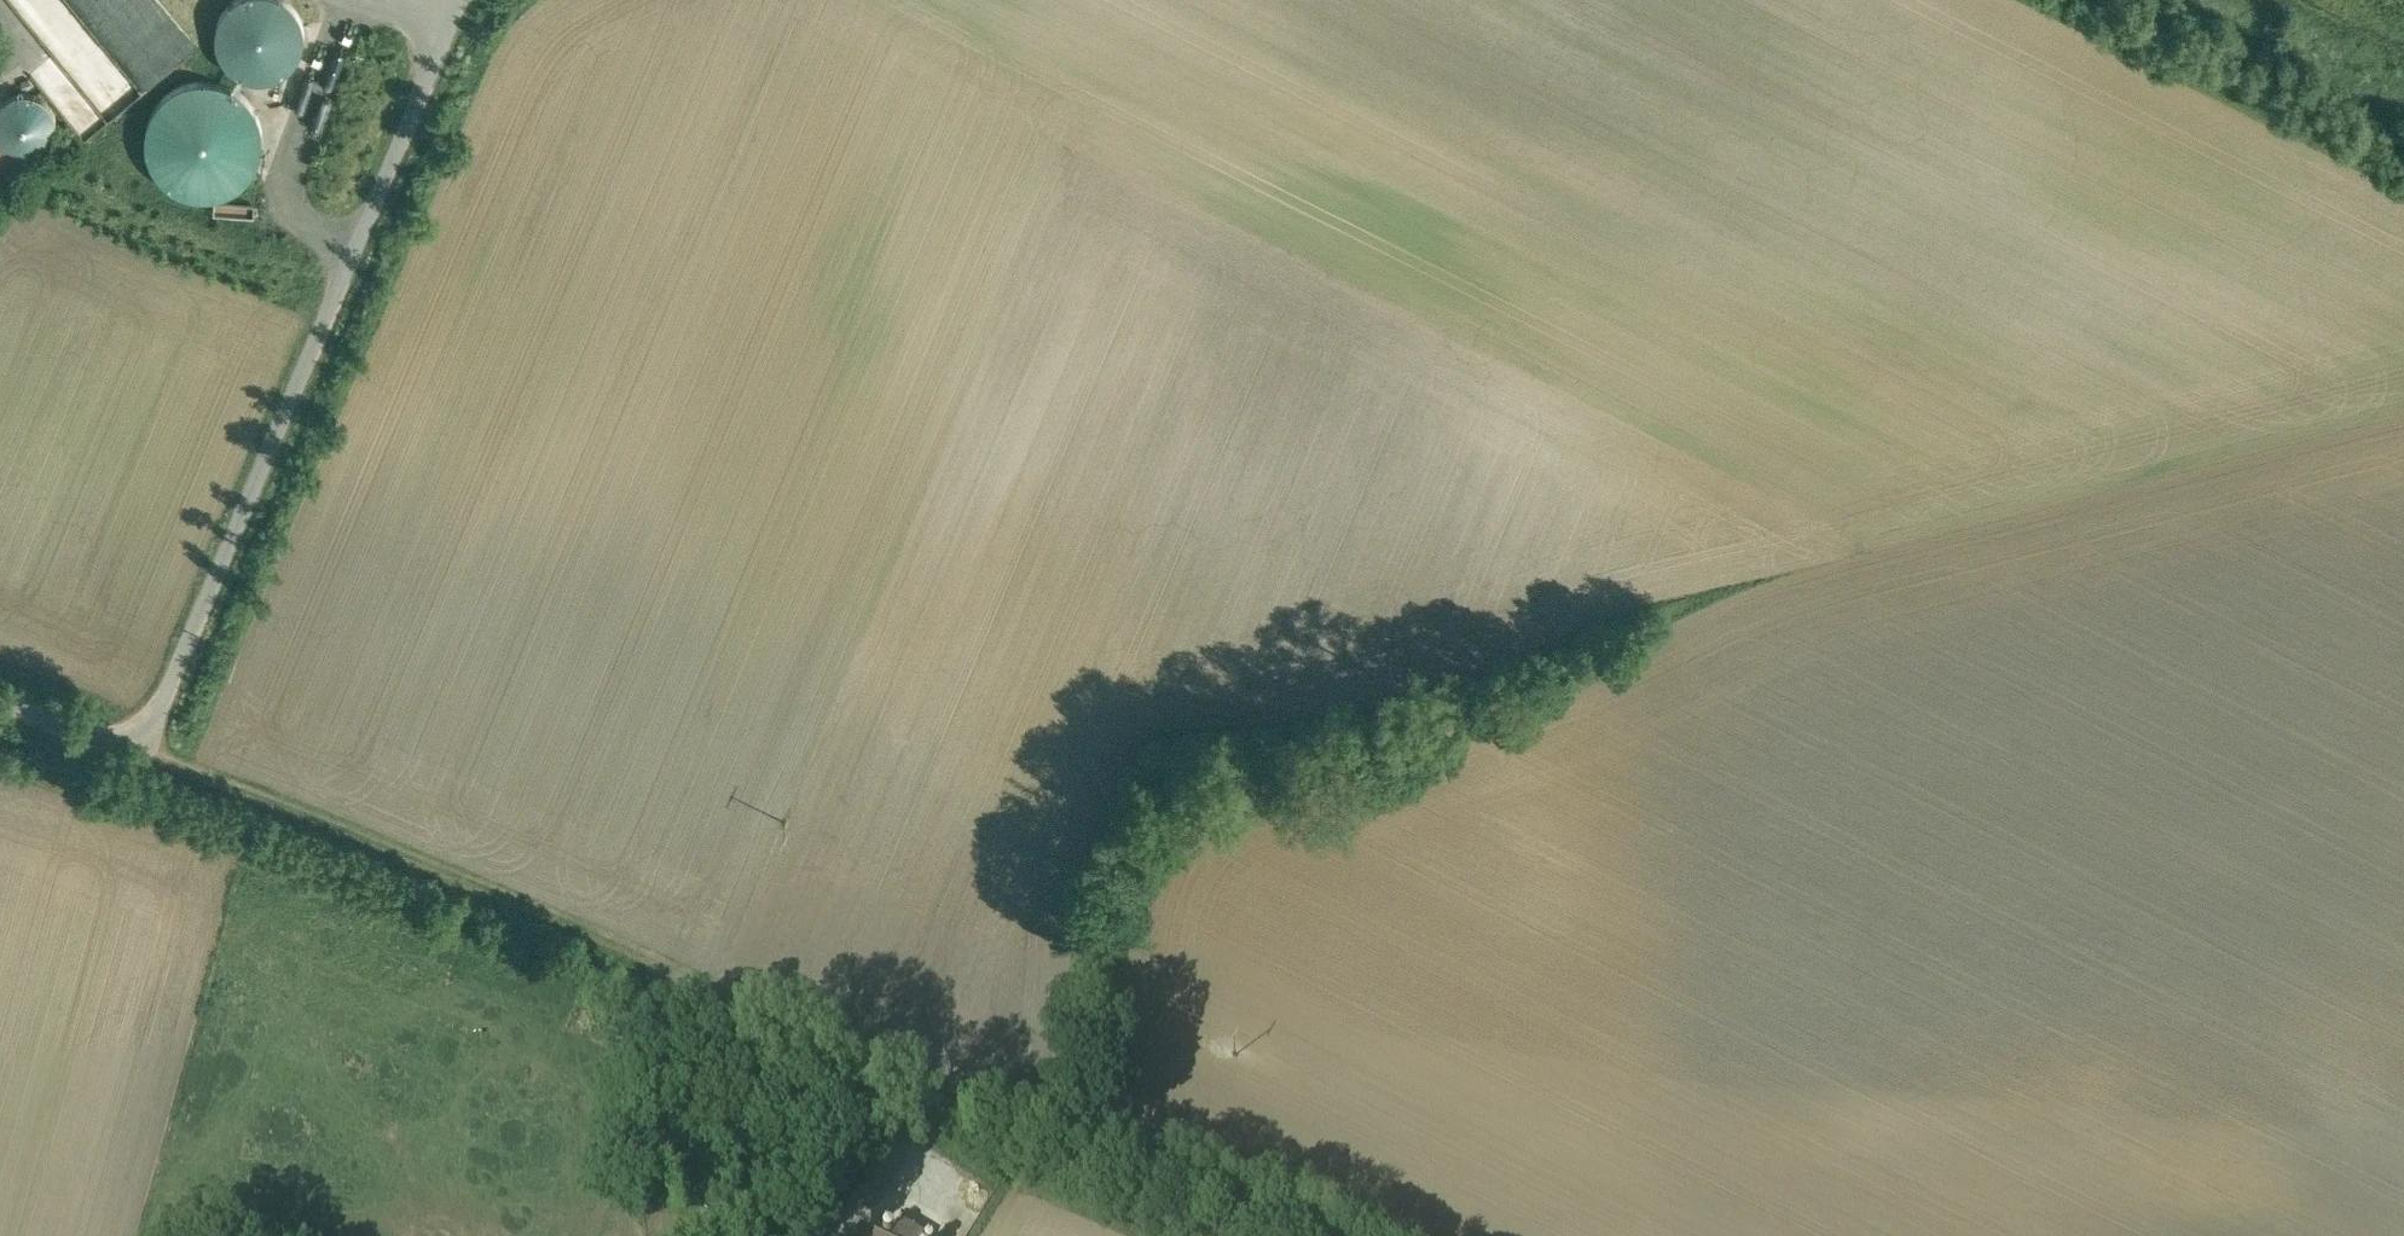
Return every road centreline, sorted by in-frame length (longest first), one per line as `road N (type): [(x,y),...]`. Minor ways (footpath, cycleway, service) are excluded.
road 1 (residential): [(467,0),(140,779),(0,711)]

